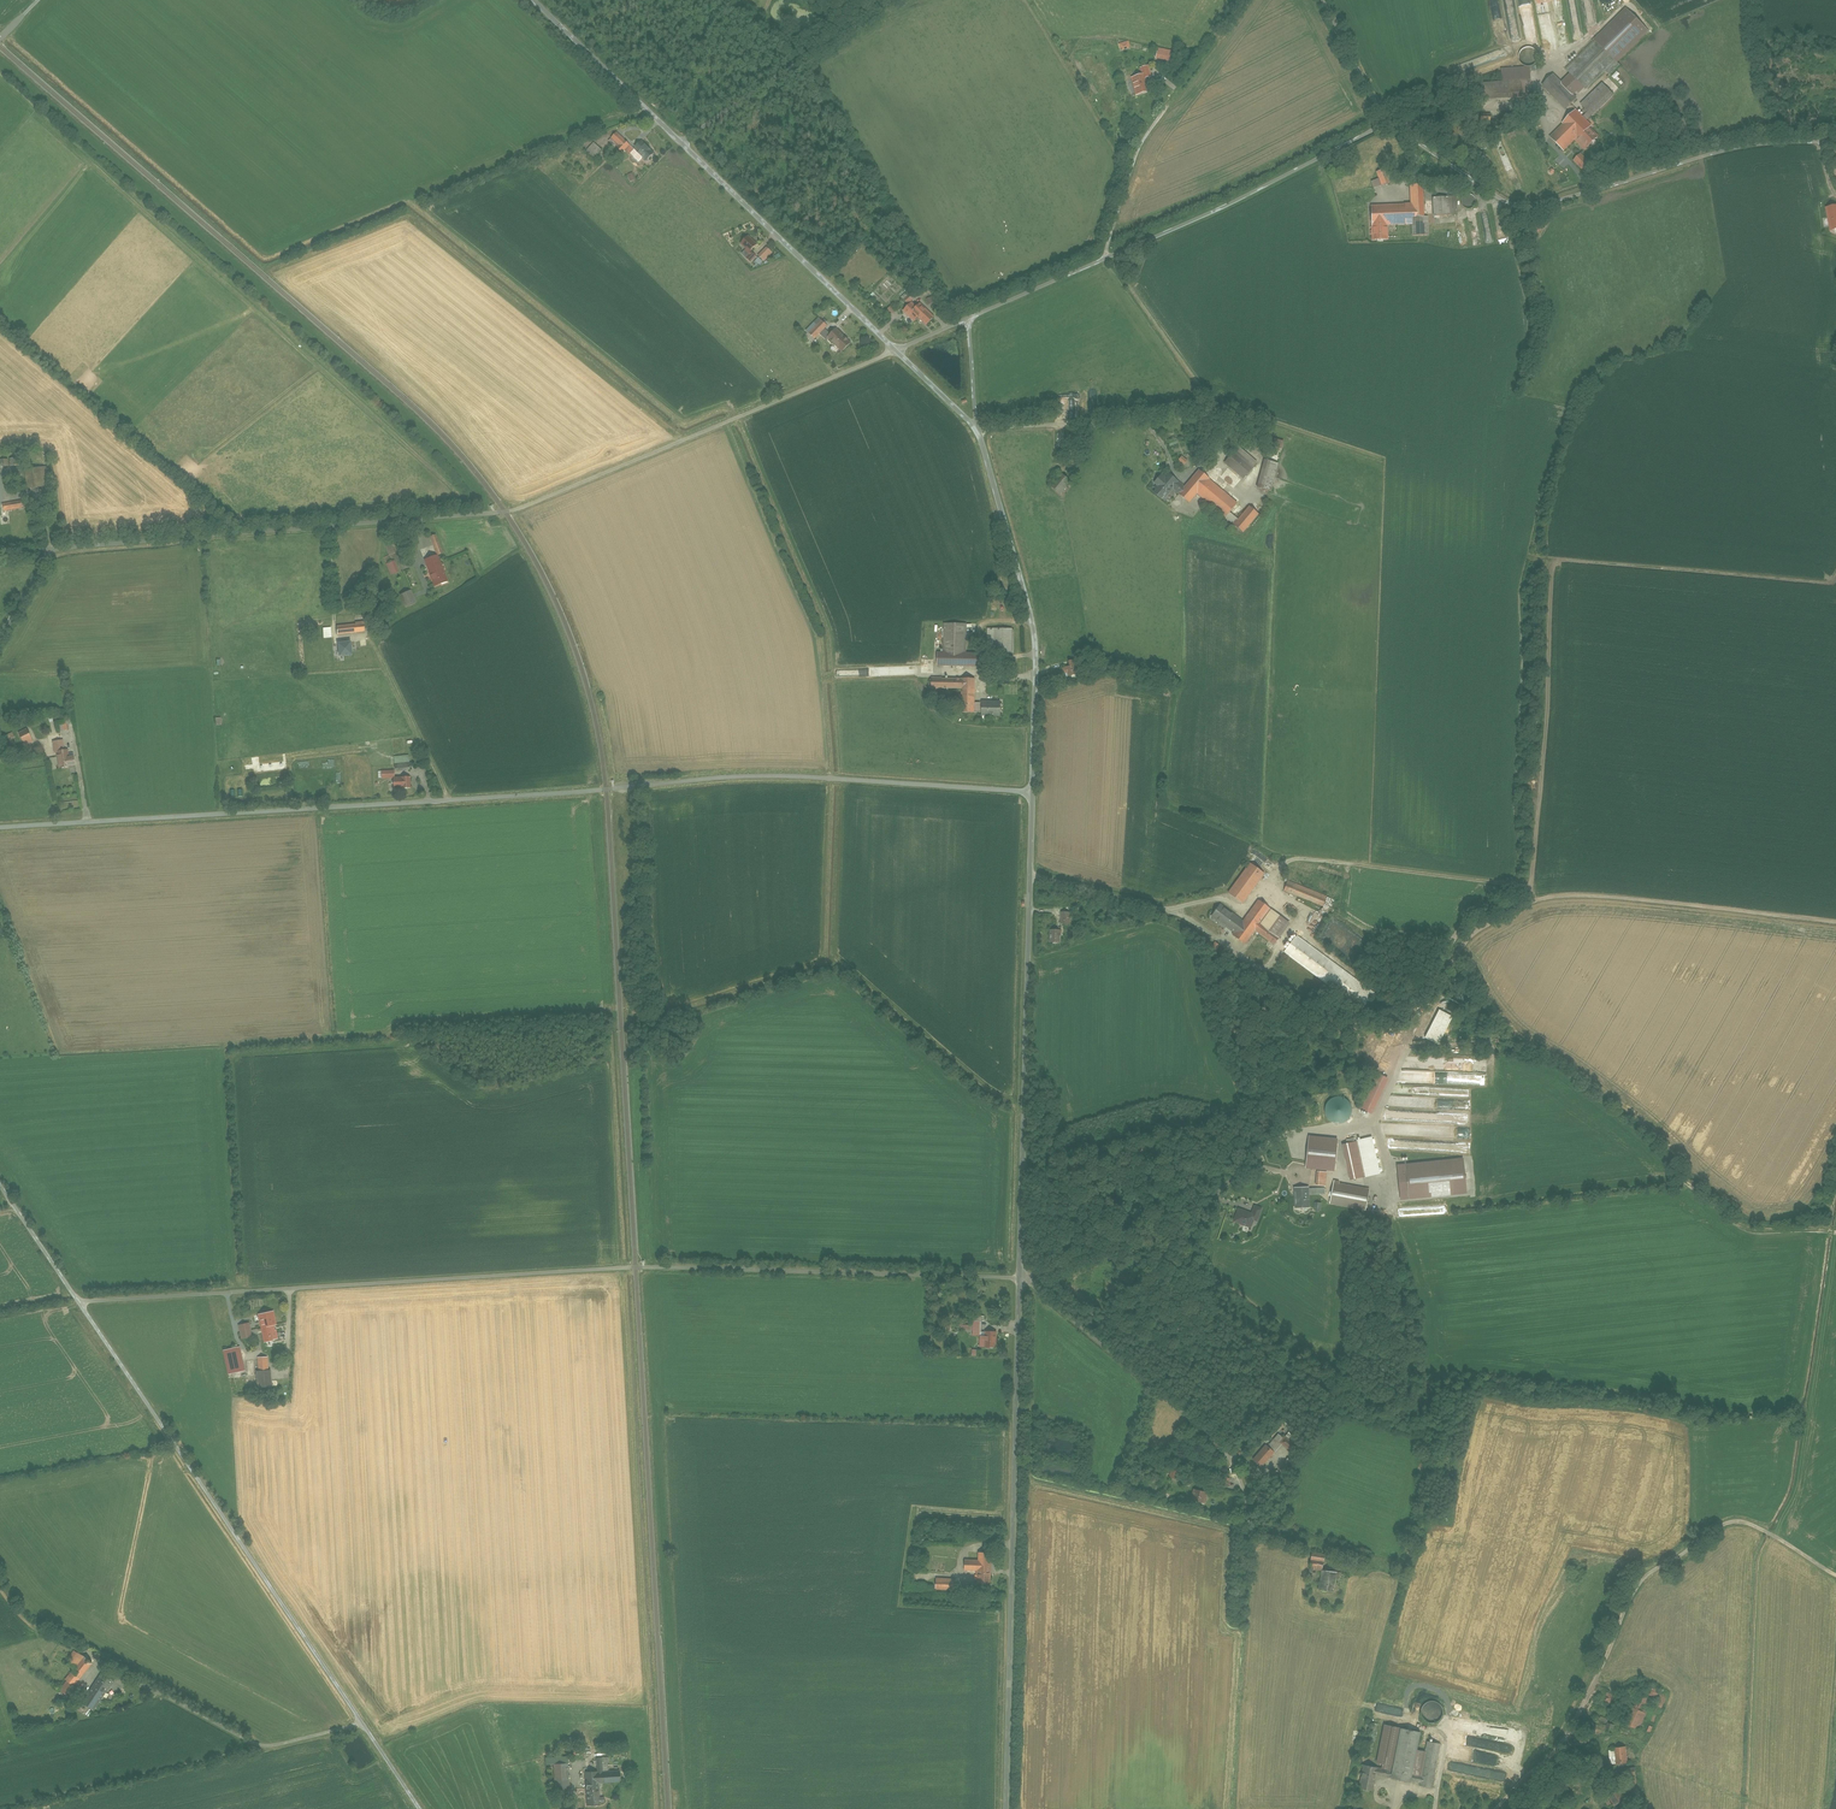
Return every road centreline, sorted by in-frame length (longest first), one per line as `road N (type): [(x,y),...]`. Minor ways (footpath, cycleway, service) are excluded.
road 1 (unclassified): [(1033,793),(756,777),(0,827)]
road 2 (unclassified): [(1021,1277),(636,1268),(79,1302)]
road 3 (unclassified): [(896,352),(516,510),(50,548)]
road 4 (residential): [(1375,1698),(1409,1565),(1255,1529),(1221,1445),(1021,1277)]
road 5 (unclassified): [(79,1302),(420,1808)]
road 6 (unclassified): [(1007,1808),(1021,1277)]
road 7 (unclassified): [(896,352),(533,0)]
road 8 (track): [(1493,1808),(1556,1750),(1641,1577),(1739,1521),(1835,1574)]
road 9 (unclassified): [(1021,1277),(1033,793)]
road 10 (unclassified): [(1384,123),(1507,204),(1742,141),(1835,136)]
road 11 (unclassified): [(969,318),(1384,123)]
road 12 (unclassified): [(1033,793),(1035,631),(978,431)]
road 13 (unclassified): [(0,1183),(79,1302)]
road 14 (unclassified): [(1384,123),(1322,0)]

